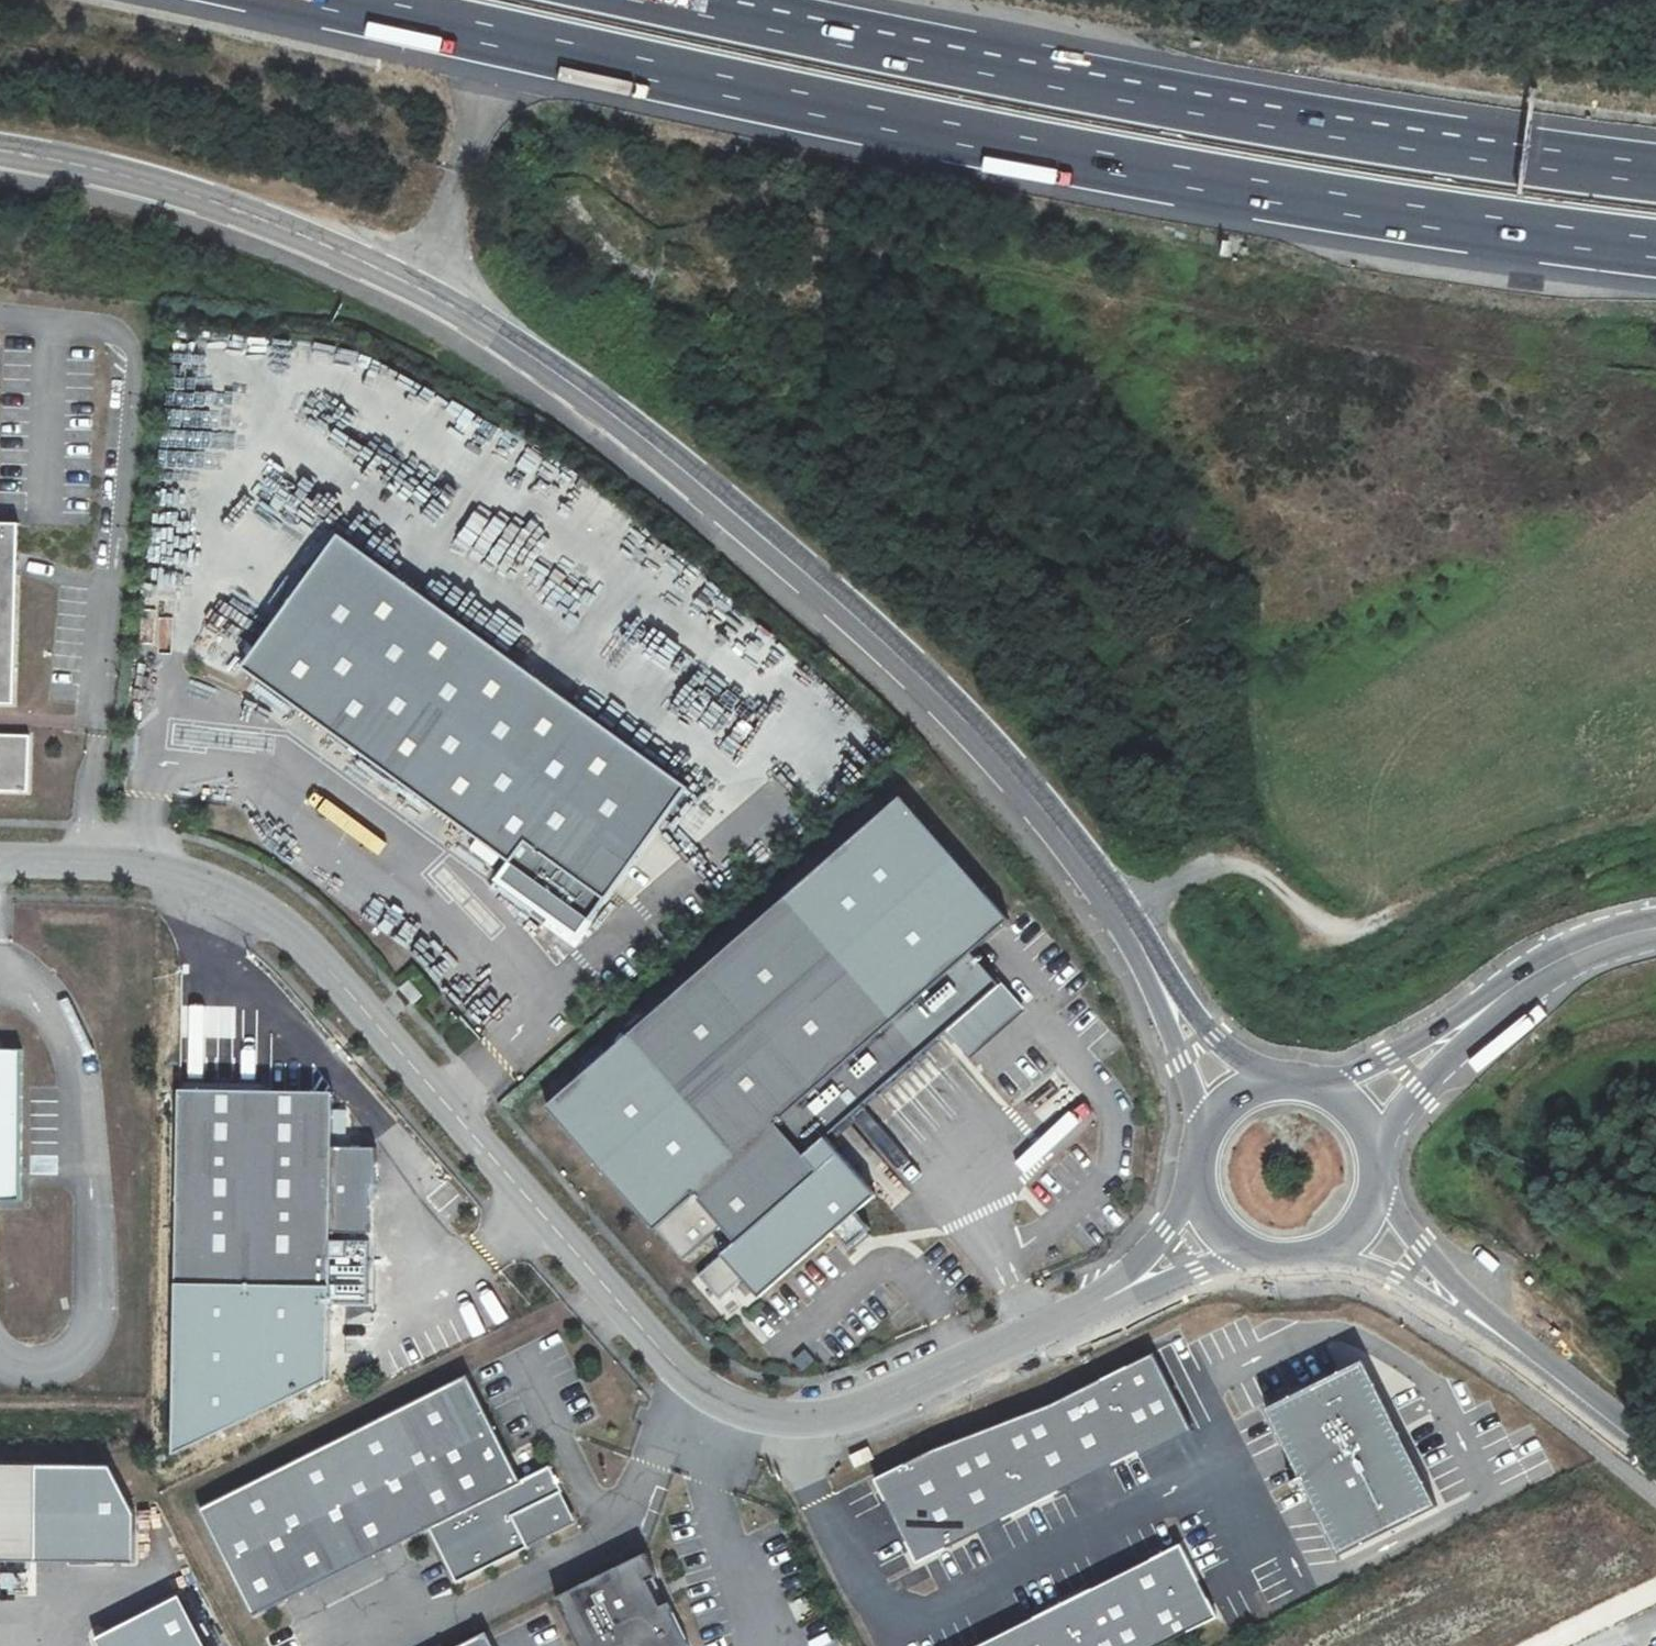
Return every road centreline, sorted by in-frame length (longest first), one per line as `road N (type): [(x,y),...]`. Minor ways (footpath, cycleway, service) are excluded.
road 1 (tertiary): [(1199,1045),(1121,911),(998,754),(786,558),(575,386),(425,293),(300,235),(136,178),(0,150)]
road 2 (residential): [(0,868),(142,873),(236,898),(300,947),(669,1369),(739,1418),(817,1421),(863,1411),(1120,1295),(1219,1236)]
road 3 (motorway): [(334,0),(1259,190),(1655,248)]
road 4 (motorway): [(1655,173),(1298,121),(680,0)]
road 5 (unclassified): [(1358,1225),(1655,1448)]
road 6 (tertiary): [(1655,928),(1551,963),(1349,1112)]
road 7 (track): [(1121,911),(1220,865),(1259,870),(1337,929),(1356,929),(1405,904)]
road 8 (tertiary): [(1219,1236),(1240,1252),(1291,1263),(1339,1244),(1358,1225)]
road 9 (tertiary): [(1358,1225),(1373,1167),(1349,1112)]

